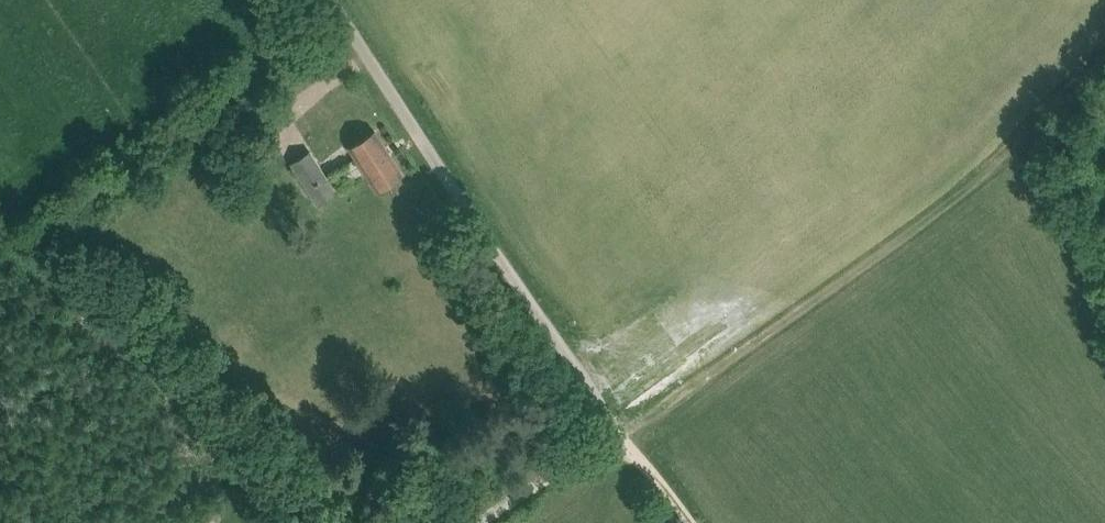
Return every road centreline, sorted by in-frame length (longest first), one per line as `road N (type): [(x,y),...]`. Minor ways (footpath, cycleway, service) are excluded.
road 1 (unclassified): [(483,522),(615,434),(333,0)]
road 2 (track): [(1104,71),(1014,155),(615,434)]

